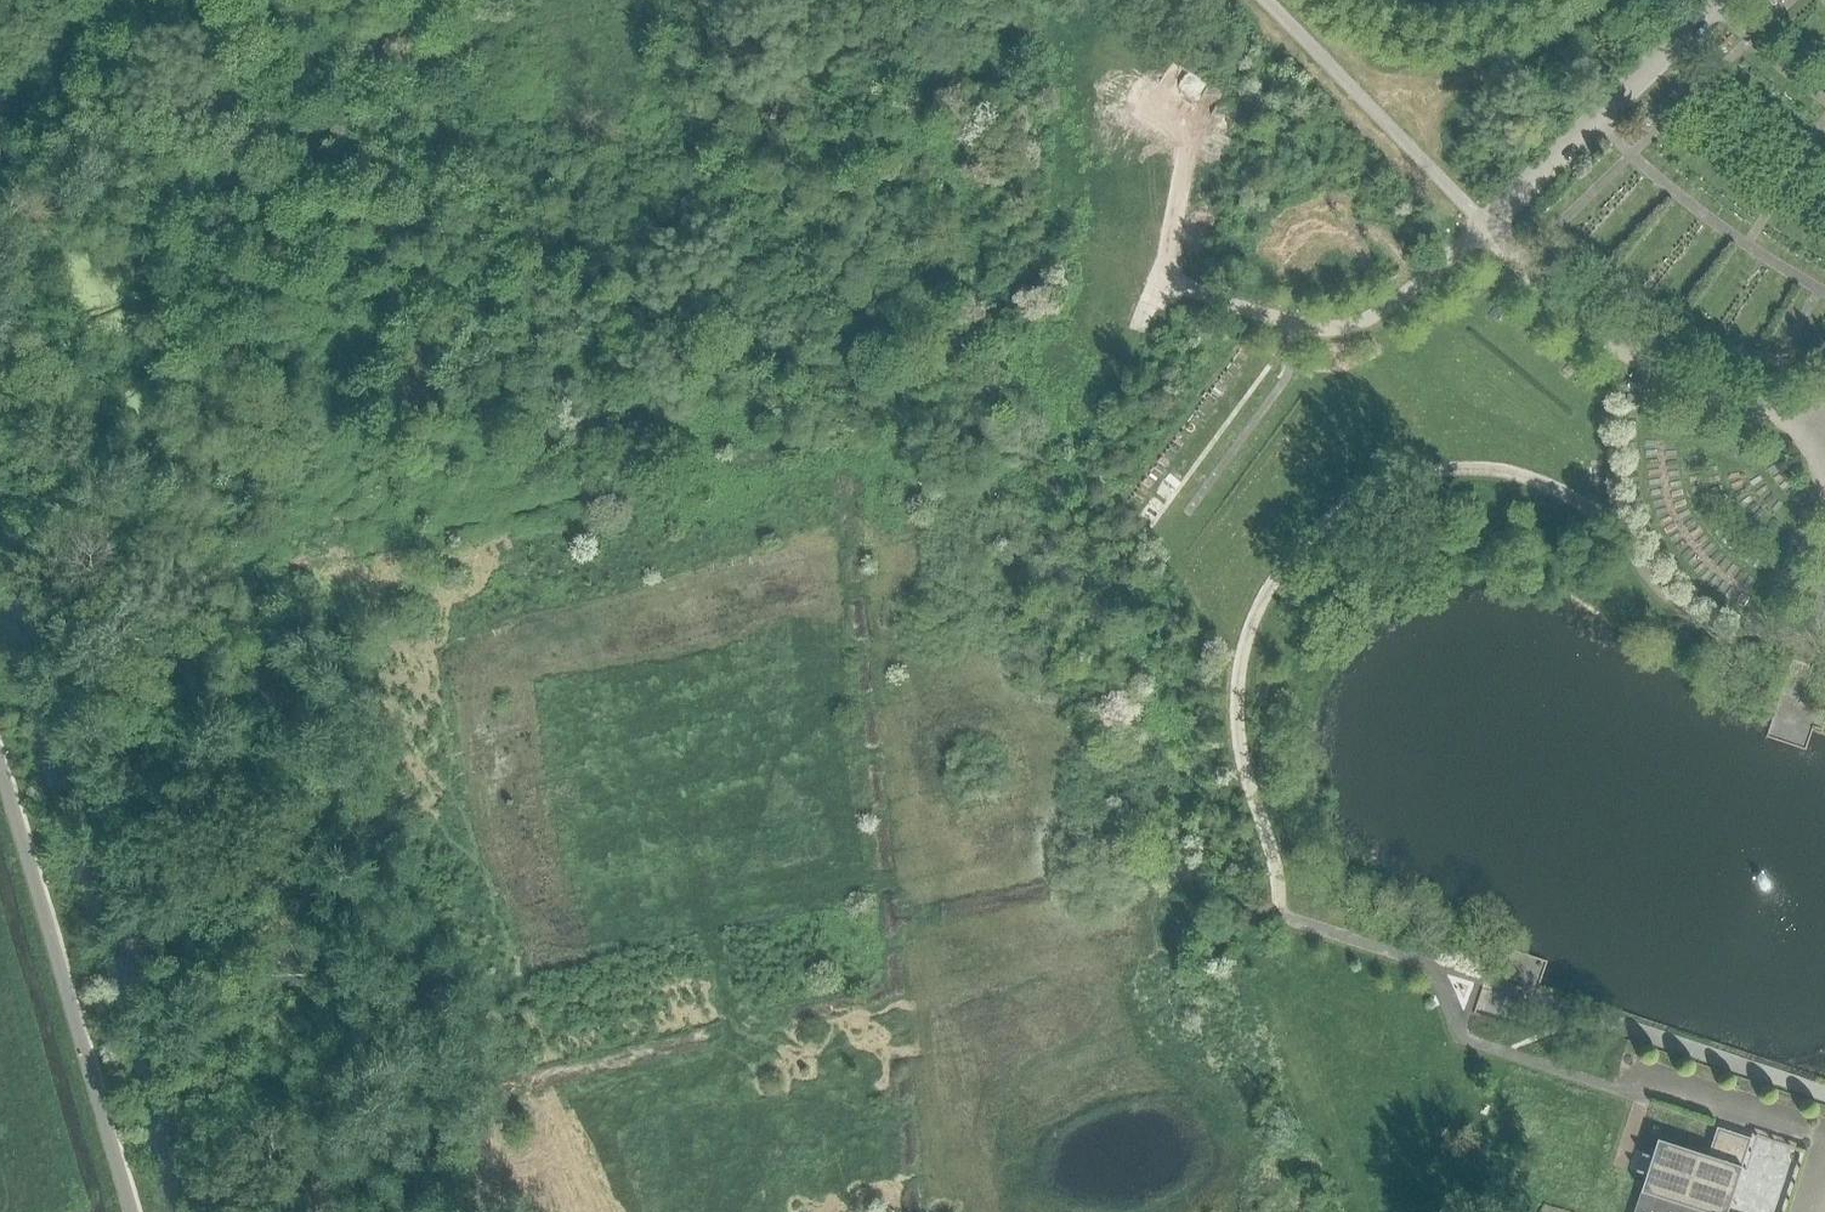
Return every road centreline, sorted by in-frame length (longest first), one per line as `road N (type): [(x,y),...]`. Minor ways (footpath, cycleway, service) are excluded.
road 1 (unclassified): [(128,1211),(0,783)]

